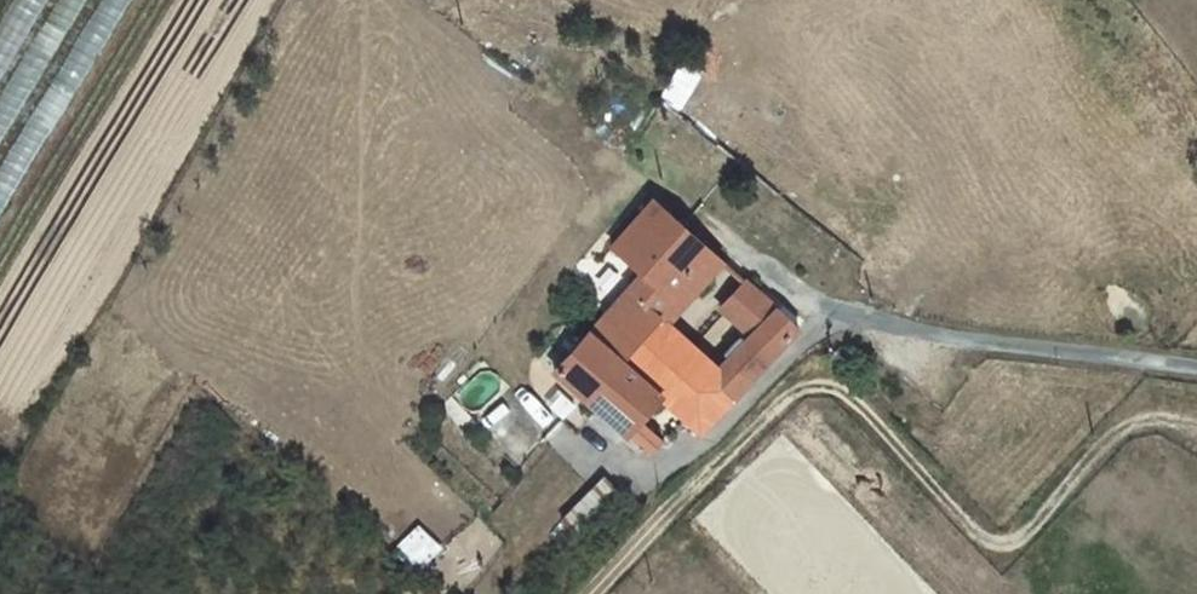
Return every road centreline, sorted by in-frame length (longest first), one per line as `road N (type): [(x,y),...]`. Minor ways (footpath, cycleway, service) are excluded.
road 1 (track): [(591,593),(786,398),(807,385),(833,387),(858,405),(995,544),(1018,541),(1122,429),(1147,421),(1196,427)]
road 2 (unclassified): [(1196,368),(966,346),(831,315)]

